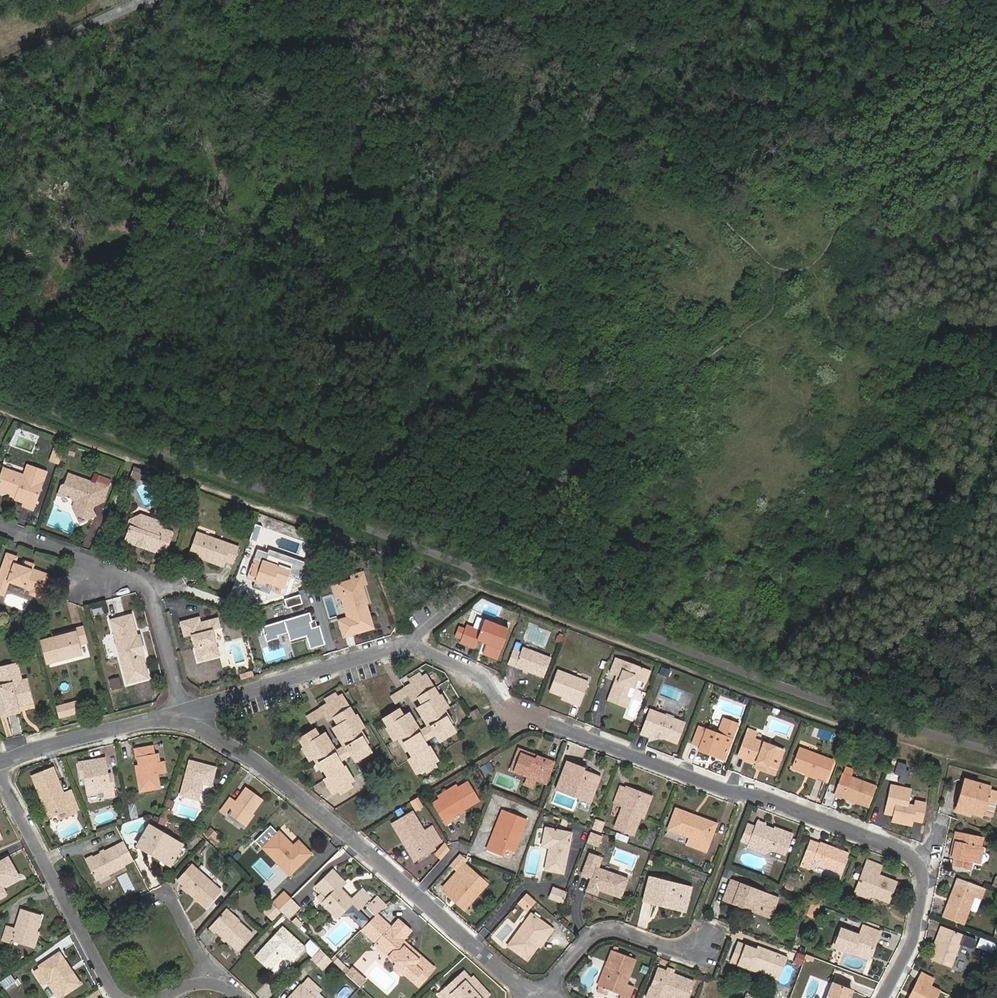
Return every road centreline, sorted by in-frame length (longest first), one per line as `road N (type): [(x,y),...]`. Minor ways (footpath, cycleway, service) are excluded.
road 1 (residential): [(884,997),(914,943),(921,858),(535,717),(508,703),(479,669),(400,650),(181,713)]
road 2 (residential): [(181,713),(284,785),(537,989)]
road 3 (residential): [(0,527),(149,586),(181,713)]
road 4 (residential): [(0,775),(115,997)]
road 5 (residential): [(0,767),(181,713)]
road 6 (residential): [(537,989),(615,928),(689,955)]

